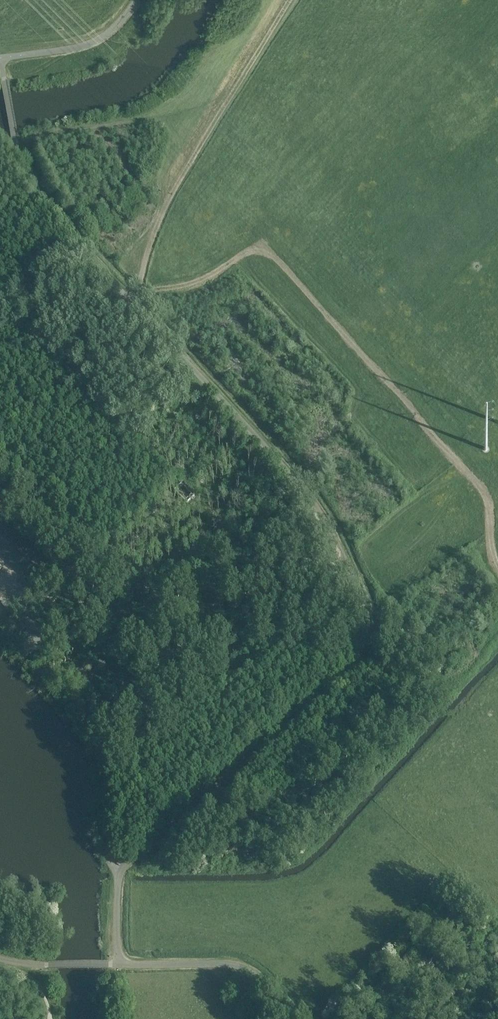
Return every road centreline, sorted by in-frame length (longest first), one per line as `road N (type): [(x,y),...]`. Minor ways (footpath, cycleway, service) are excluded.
road 1 (track): [(126,296),(184,285),(249,250),(269,250),(477,479),(497,565)]
road 2 (track): [(0,592),(80,662),(105,789),(106,851),(119,876)]

